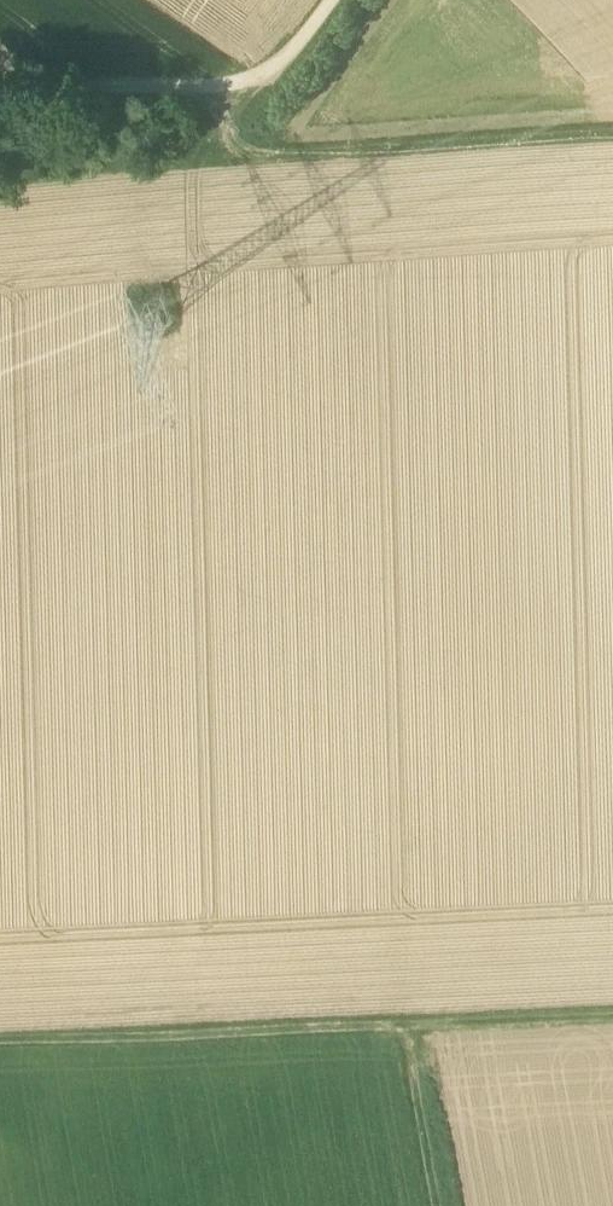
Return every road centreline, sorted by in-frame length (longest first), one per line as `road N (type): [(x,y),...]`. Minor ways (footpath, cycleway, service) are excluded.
road 1 (track): [(0,1046),(612,1019)]
road 2 (track): [(0,91),(226,83)]
road 3 (track): [(406,1028),(437,1205)]
road 4 (track): [(328,0),(277,69),(226,83)]

